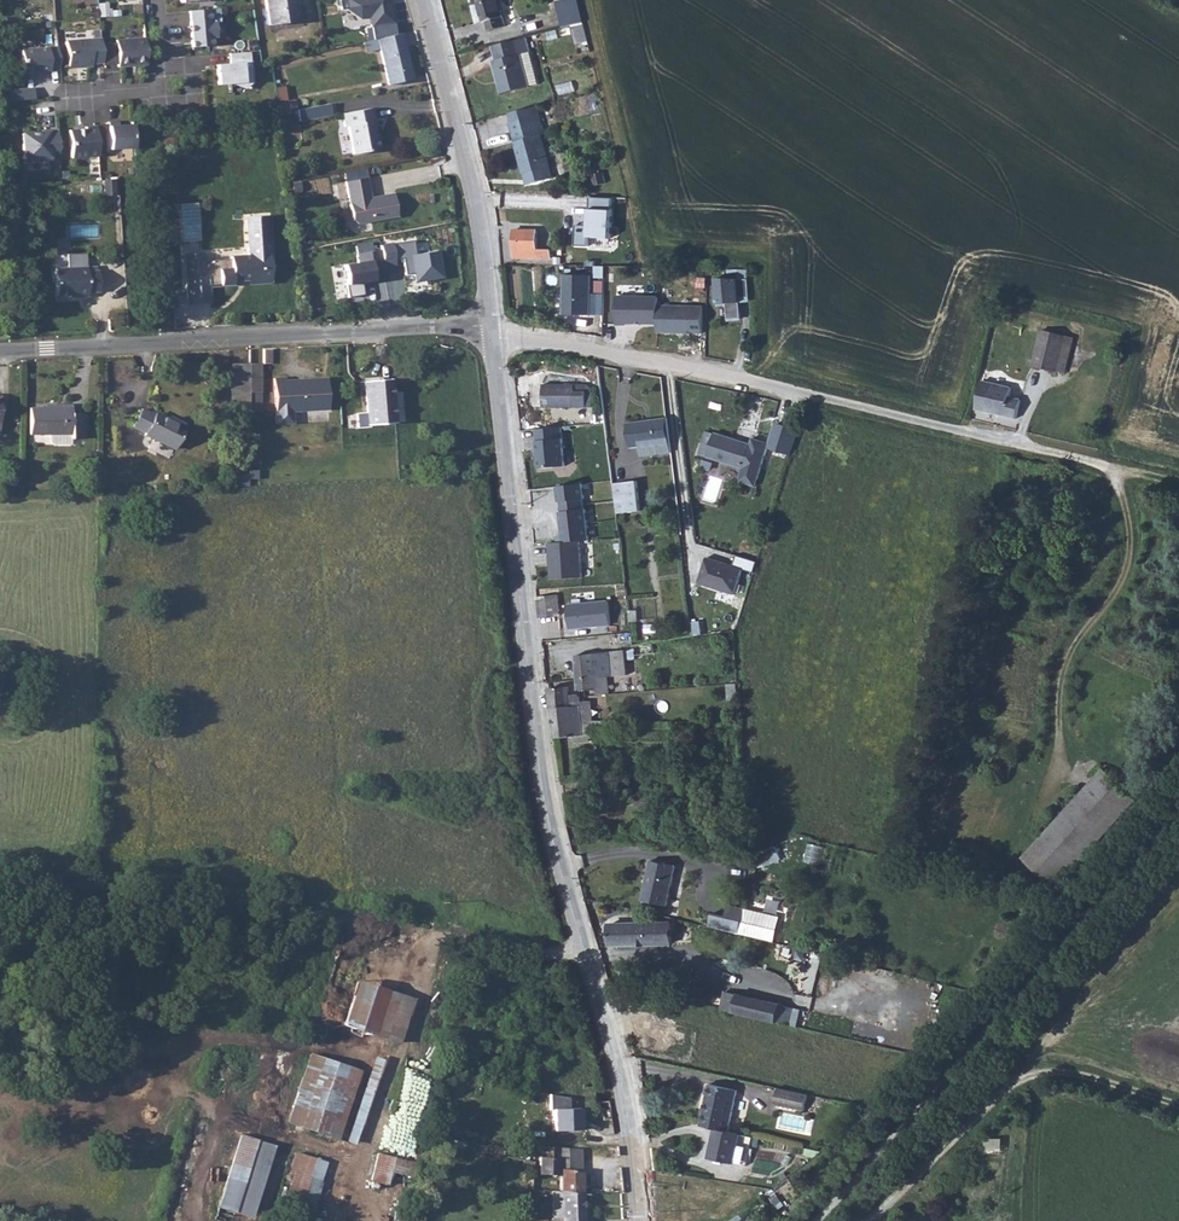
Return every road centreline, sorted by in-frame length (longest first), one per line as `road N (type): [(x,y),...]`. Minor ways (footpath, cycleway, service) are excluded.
road 1 (tertiary): [(491,340),(545,791),(619,1074),(638,1220)]
road 2 (residential): [(491,340),(626,350),(1114,471)]
road 3 (residential): [(0,352),(489,325)]
road 4 (track): [(871,1220),(1016,1087),(1044,1070),(1178,1104)]
road 5 (tertiary): [(489,325),(470,169),(423,0)]
road 6 (residential): [(157,0),(163,88),(65,99)]

